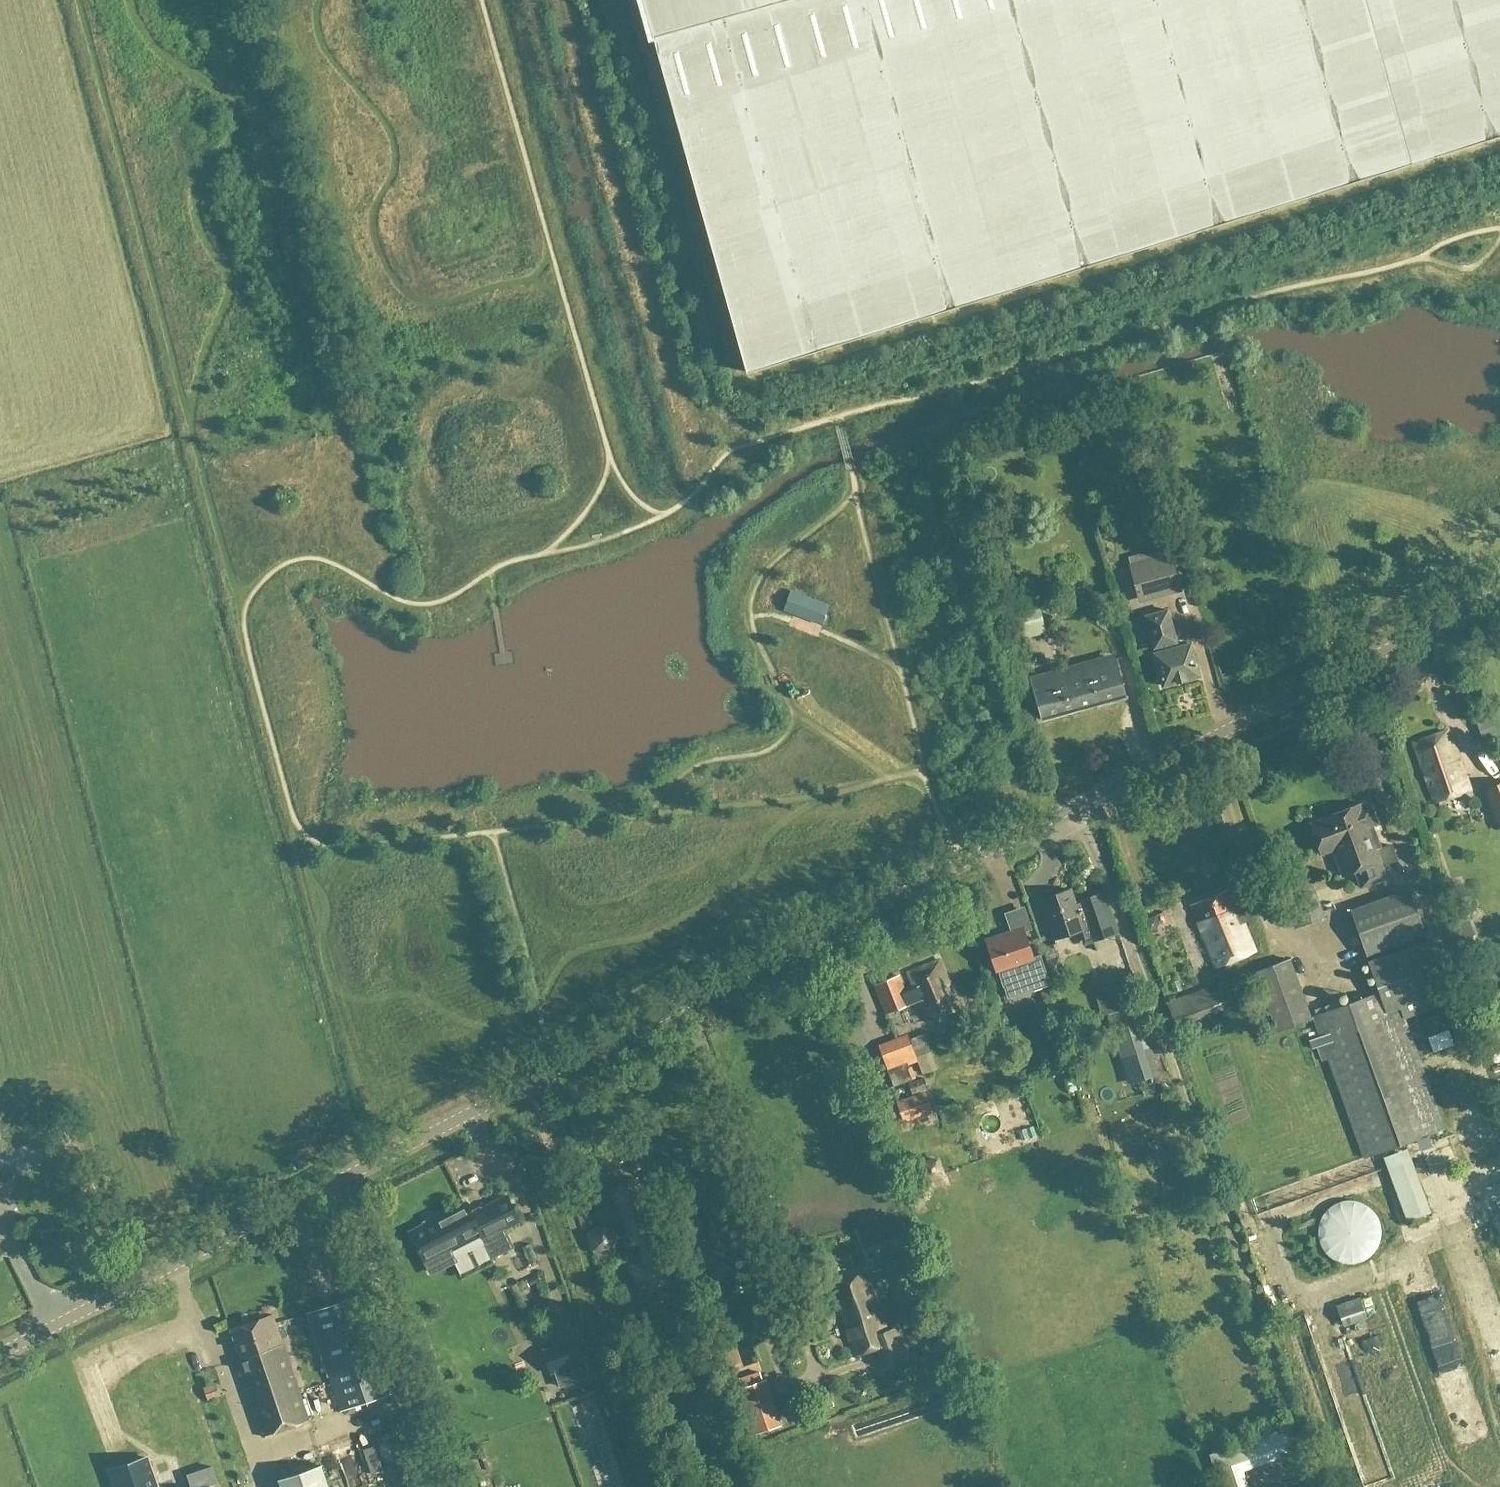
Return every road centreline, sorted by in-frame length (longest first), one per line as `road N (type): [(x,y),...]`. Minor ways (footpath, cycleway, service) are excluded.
road 1 (unclassified): [(0,1356),(1499,593)]
road 2 (track): [(1070,808),(1110,892),(1292,1420)]
road 3 (track): [(339,1182),(446,1486)]
road 4 (track): [(679,1007),(798,1299)]

